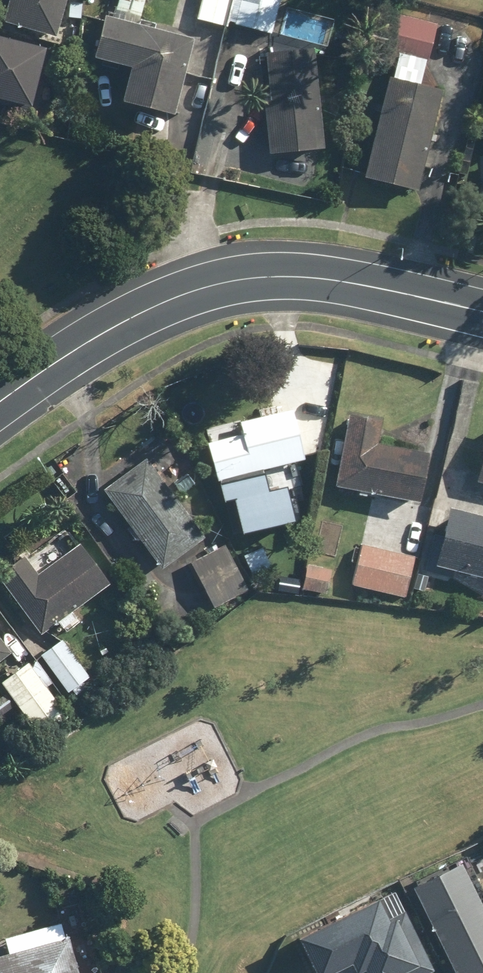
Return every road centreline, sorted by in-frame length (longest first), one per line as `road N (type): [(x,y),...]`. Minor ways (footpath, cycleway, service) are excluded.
road 1 (tertiary): [(482,314),(295,280),(227,285),(137,318),(0,408)]

